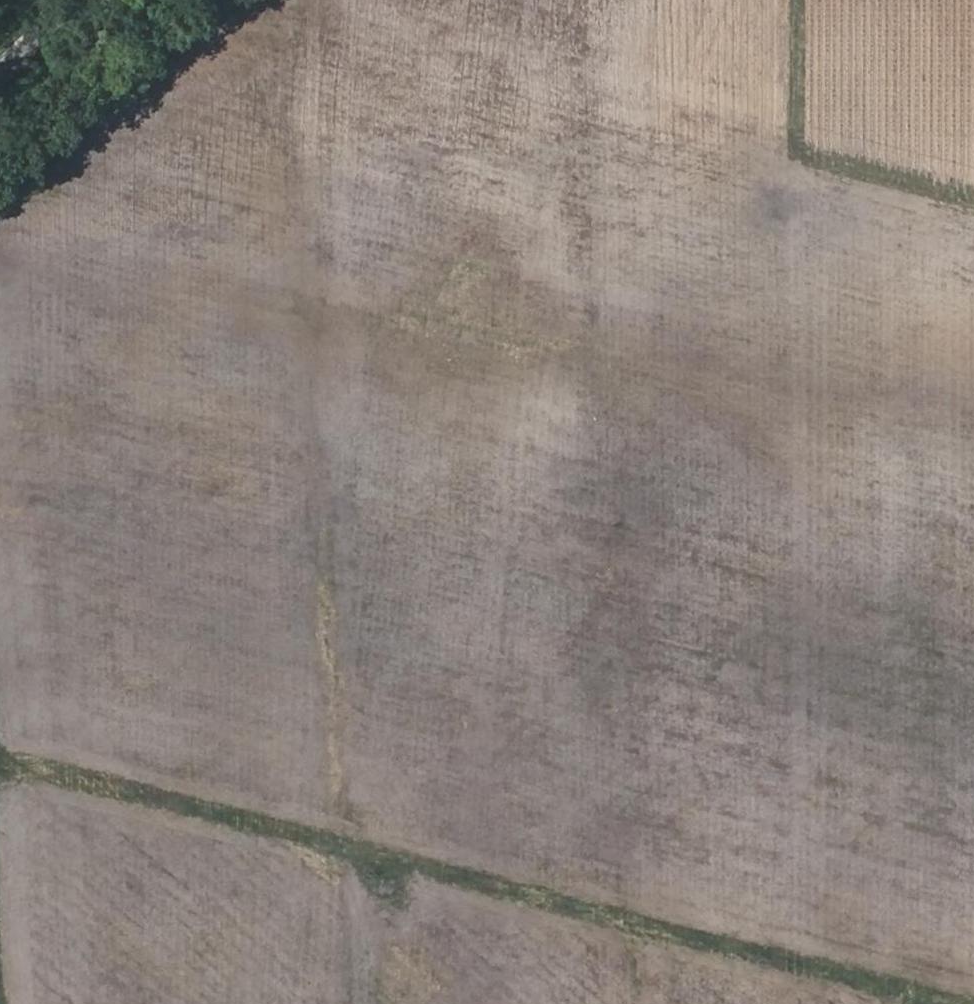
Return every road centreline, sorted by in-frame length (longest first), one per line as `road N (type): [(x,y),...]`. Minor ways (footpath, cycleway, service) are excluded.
road 1 (track): [(0,200),(250,0)]
road 2 (residential): [(94,0),(0,91)]

